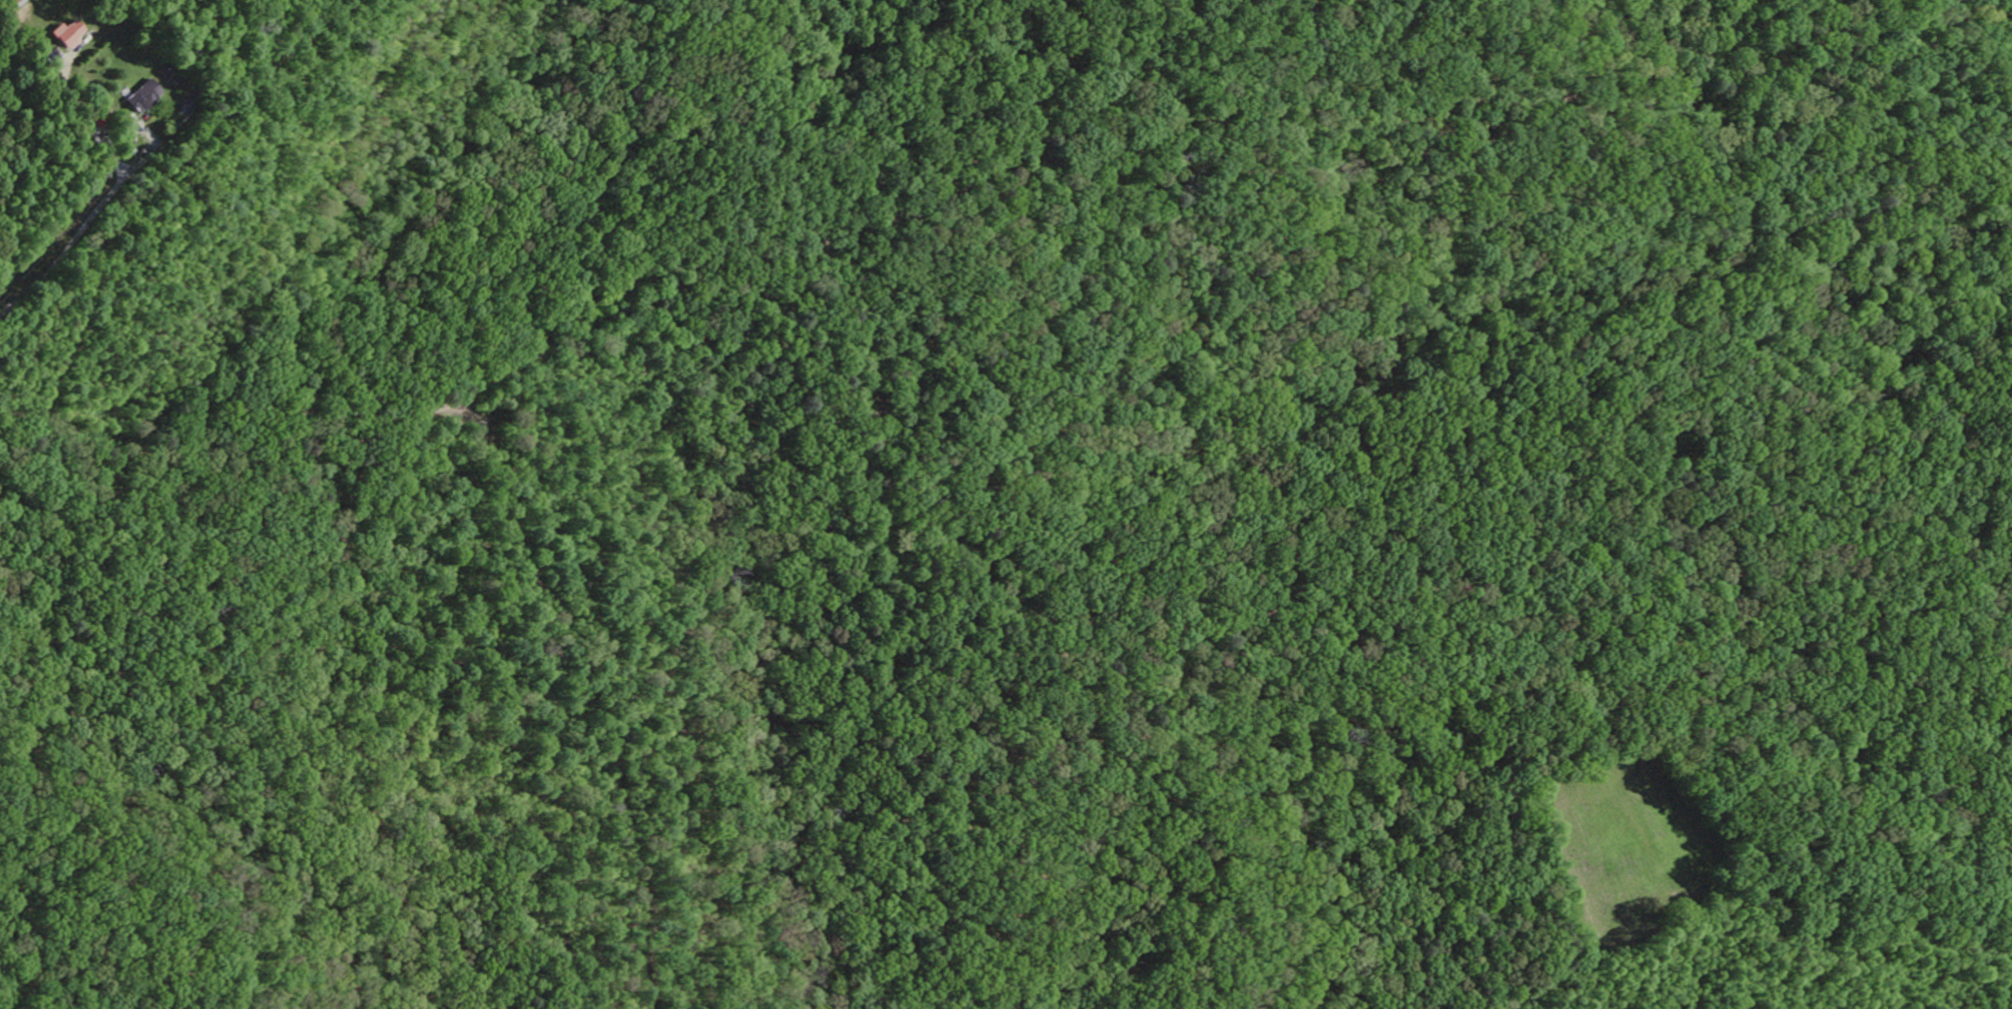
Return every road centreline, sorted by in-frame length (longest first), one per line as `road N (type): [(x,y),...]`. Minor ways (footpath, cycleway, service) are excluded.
road 1 (track): [(1721,0),(1428,47),(1293,107),(1031,158),(879,220),(688,264),(422,411)]
road 2 (residential): [(0,413),(202,453),(422,411)]
road 3 (track): [(1191,0),(1008,167)]

